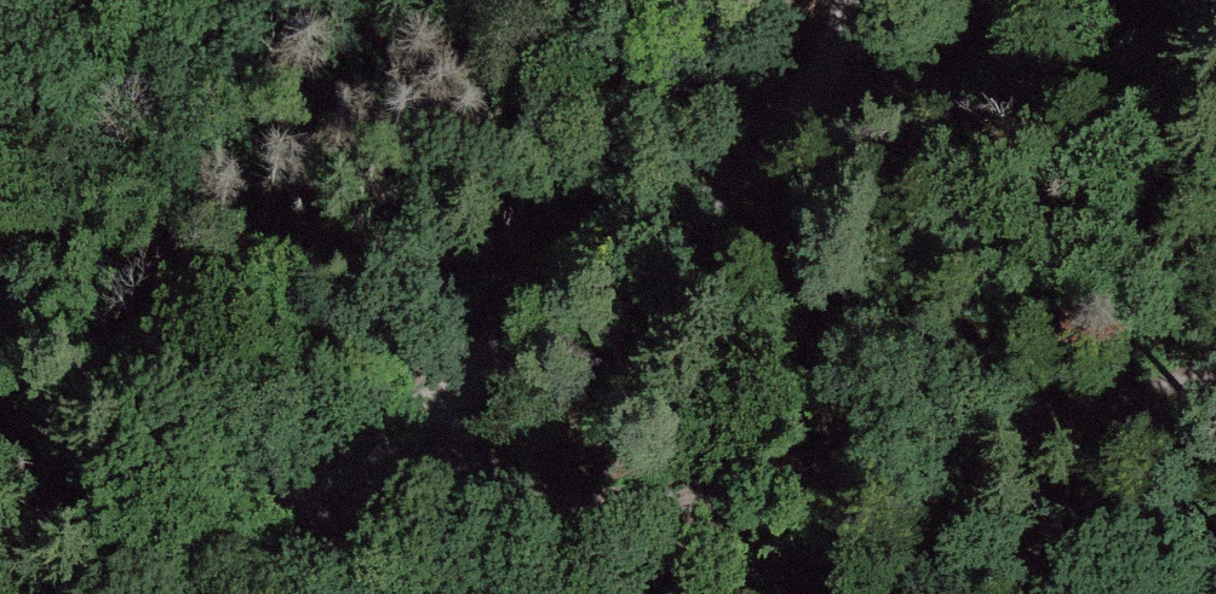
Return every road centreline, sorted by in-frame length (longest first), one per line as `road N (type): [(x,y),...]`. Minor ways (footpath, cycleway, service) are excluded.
road 1 (track): [(250,515),(636,508),(978,454),(1215,374)]
road 2 (track): [(150,593),(250,515),(808,146),(876,0)]
road 3 (track): [(808,146),(1056,0)]

